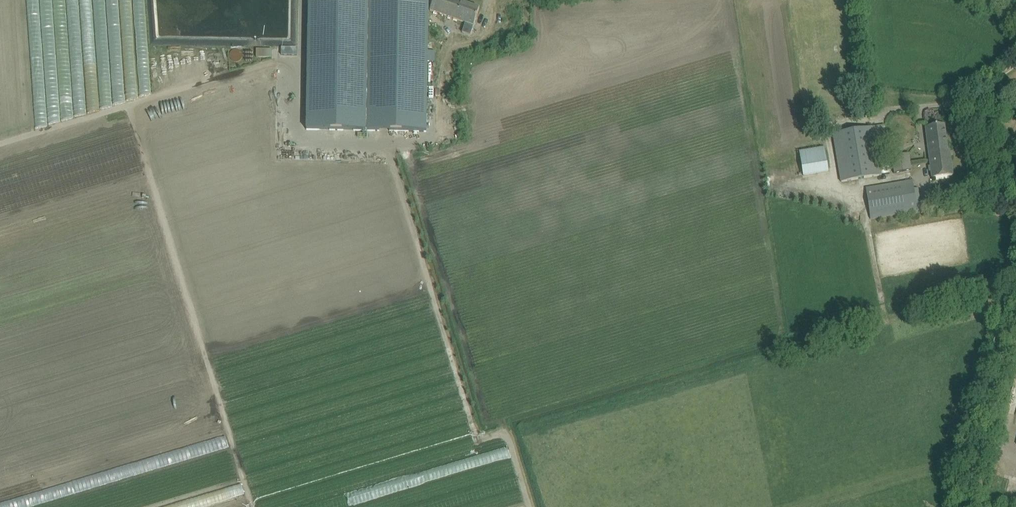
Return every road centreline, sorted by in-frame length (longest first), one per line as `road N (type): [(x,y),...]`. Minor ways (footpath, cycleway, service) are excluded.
road 1 (unclassified): [(966,506),(1015,309)]

